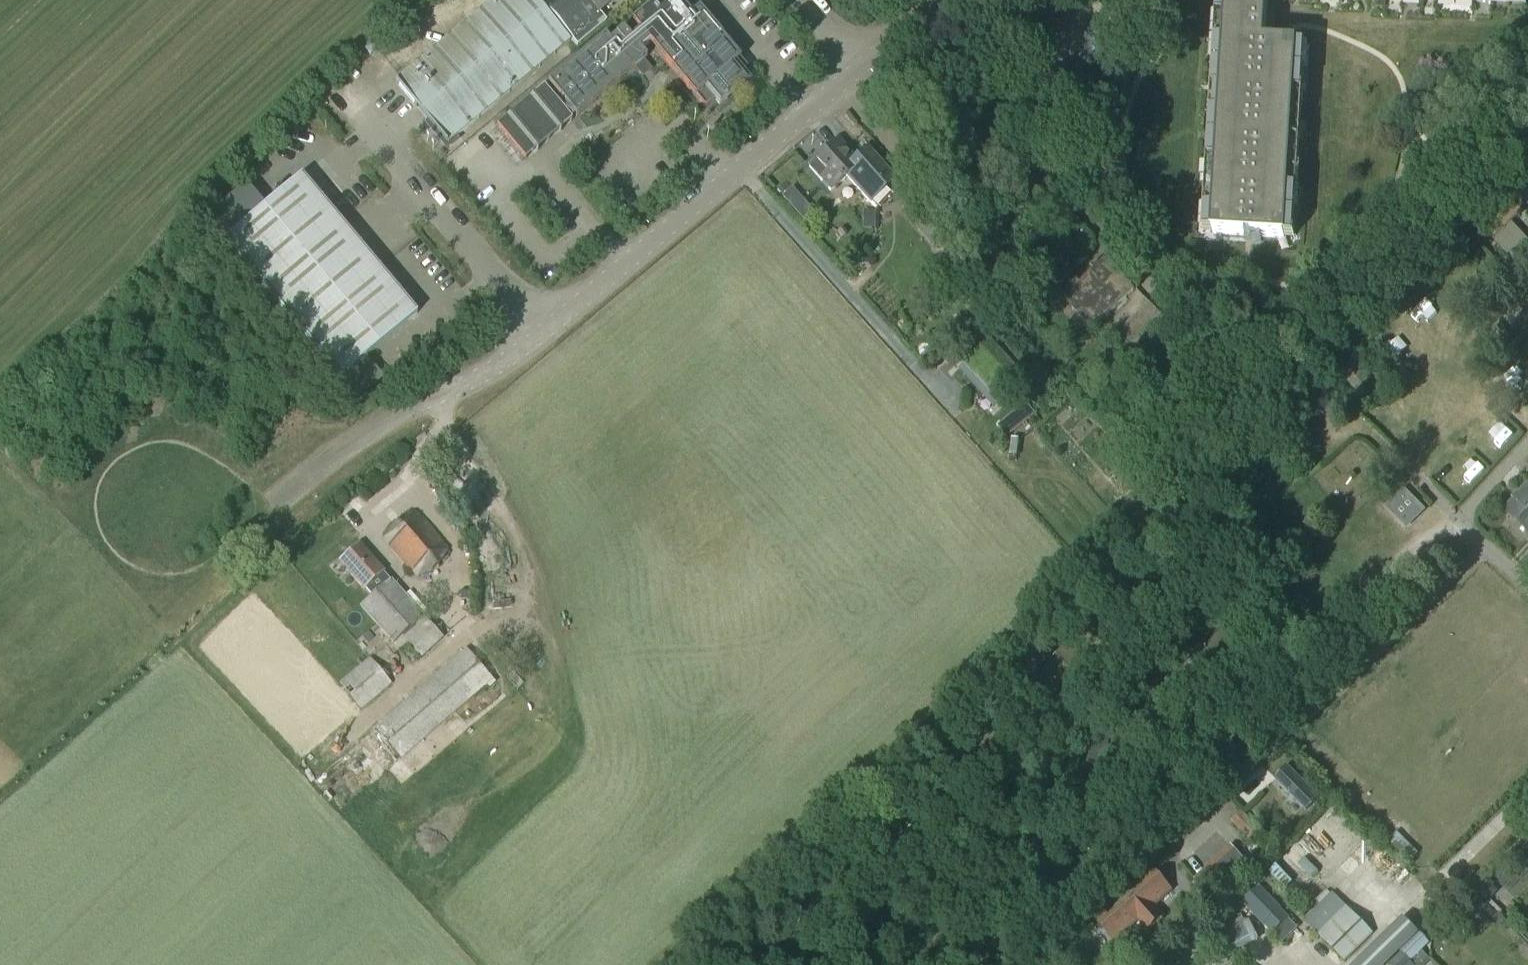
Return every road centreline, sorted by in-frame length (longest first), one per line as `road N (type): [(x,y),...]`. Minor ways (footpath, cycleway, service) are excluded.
road 1 (unclassified): [(543,336),(859,68)]
road 2 (unclassified): [(273,506),(358,438),(543,336)]
road 3 (unclassified): [(543,336),(360,118)]
road 4 (track): [(273,506),(154,613)]

